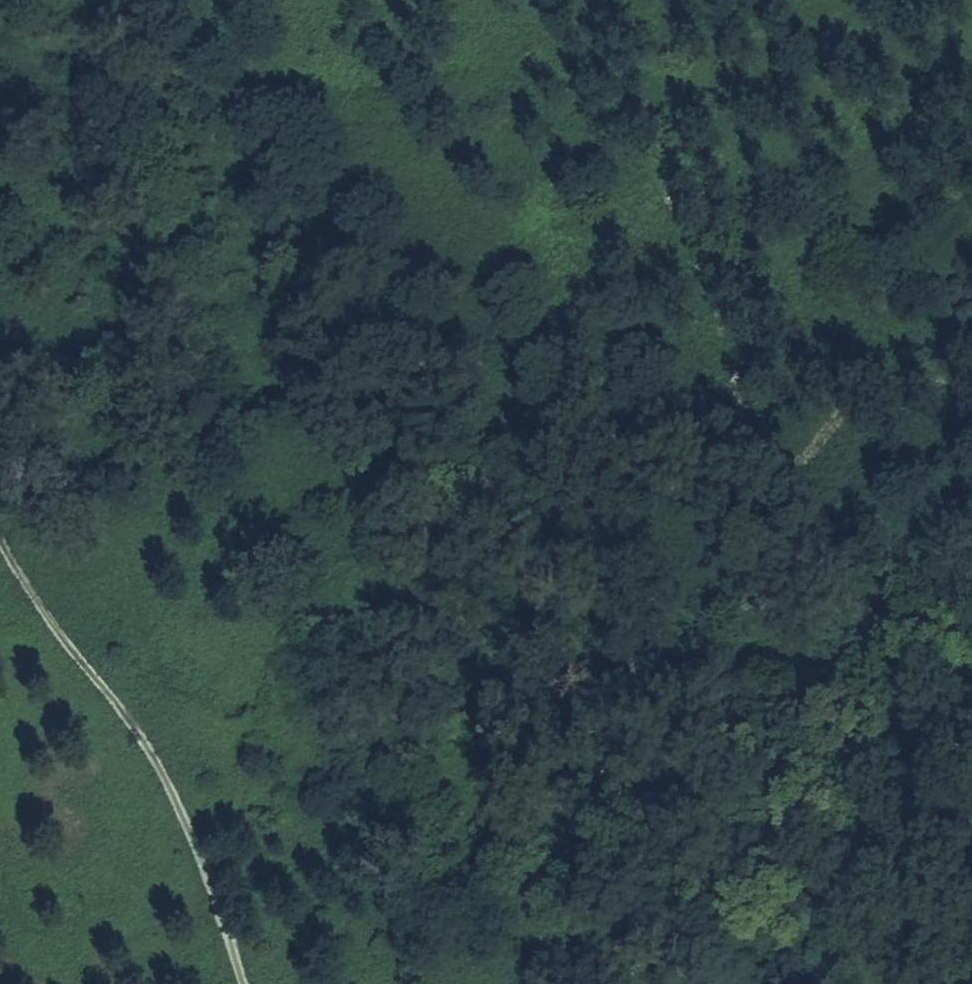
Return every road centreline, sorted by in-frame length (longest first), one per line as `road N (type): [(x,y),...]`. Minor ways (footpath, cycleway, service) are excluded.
road 1 (track): [(248,983),(190,827),(149,750),(0,541)]

